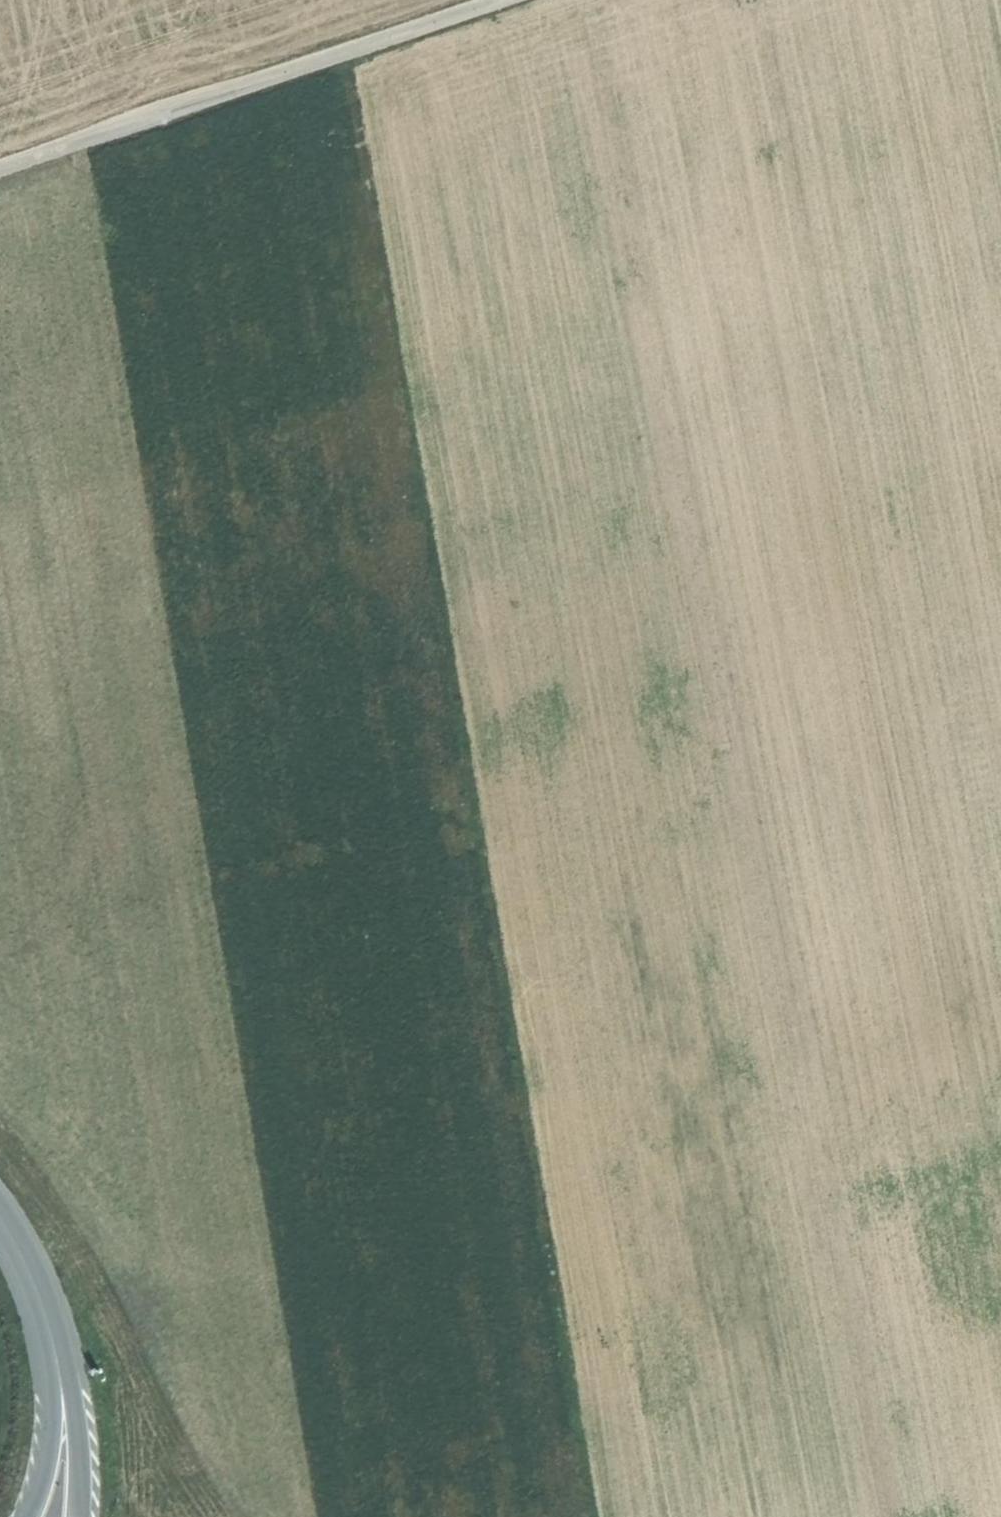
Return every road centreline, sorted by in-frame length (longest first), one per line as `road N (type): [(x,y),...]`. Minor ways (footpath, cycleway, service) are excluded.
road 1 (track): [(476,0),(0,164)]
road 2 (unclassified): [(0,1206),(32,1260),(63,1385)]
road 3 (unclassified): [(63,1385),(30,1516)]
road 4 (unclassified): [(77,1516),(78,1460),(63,1385)]

